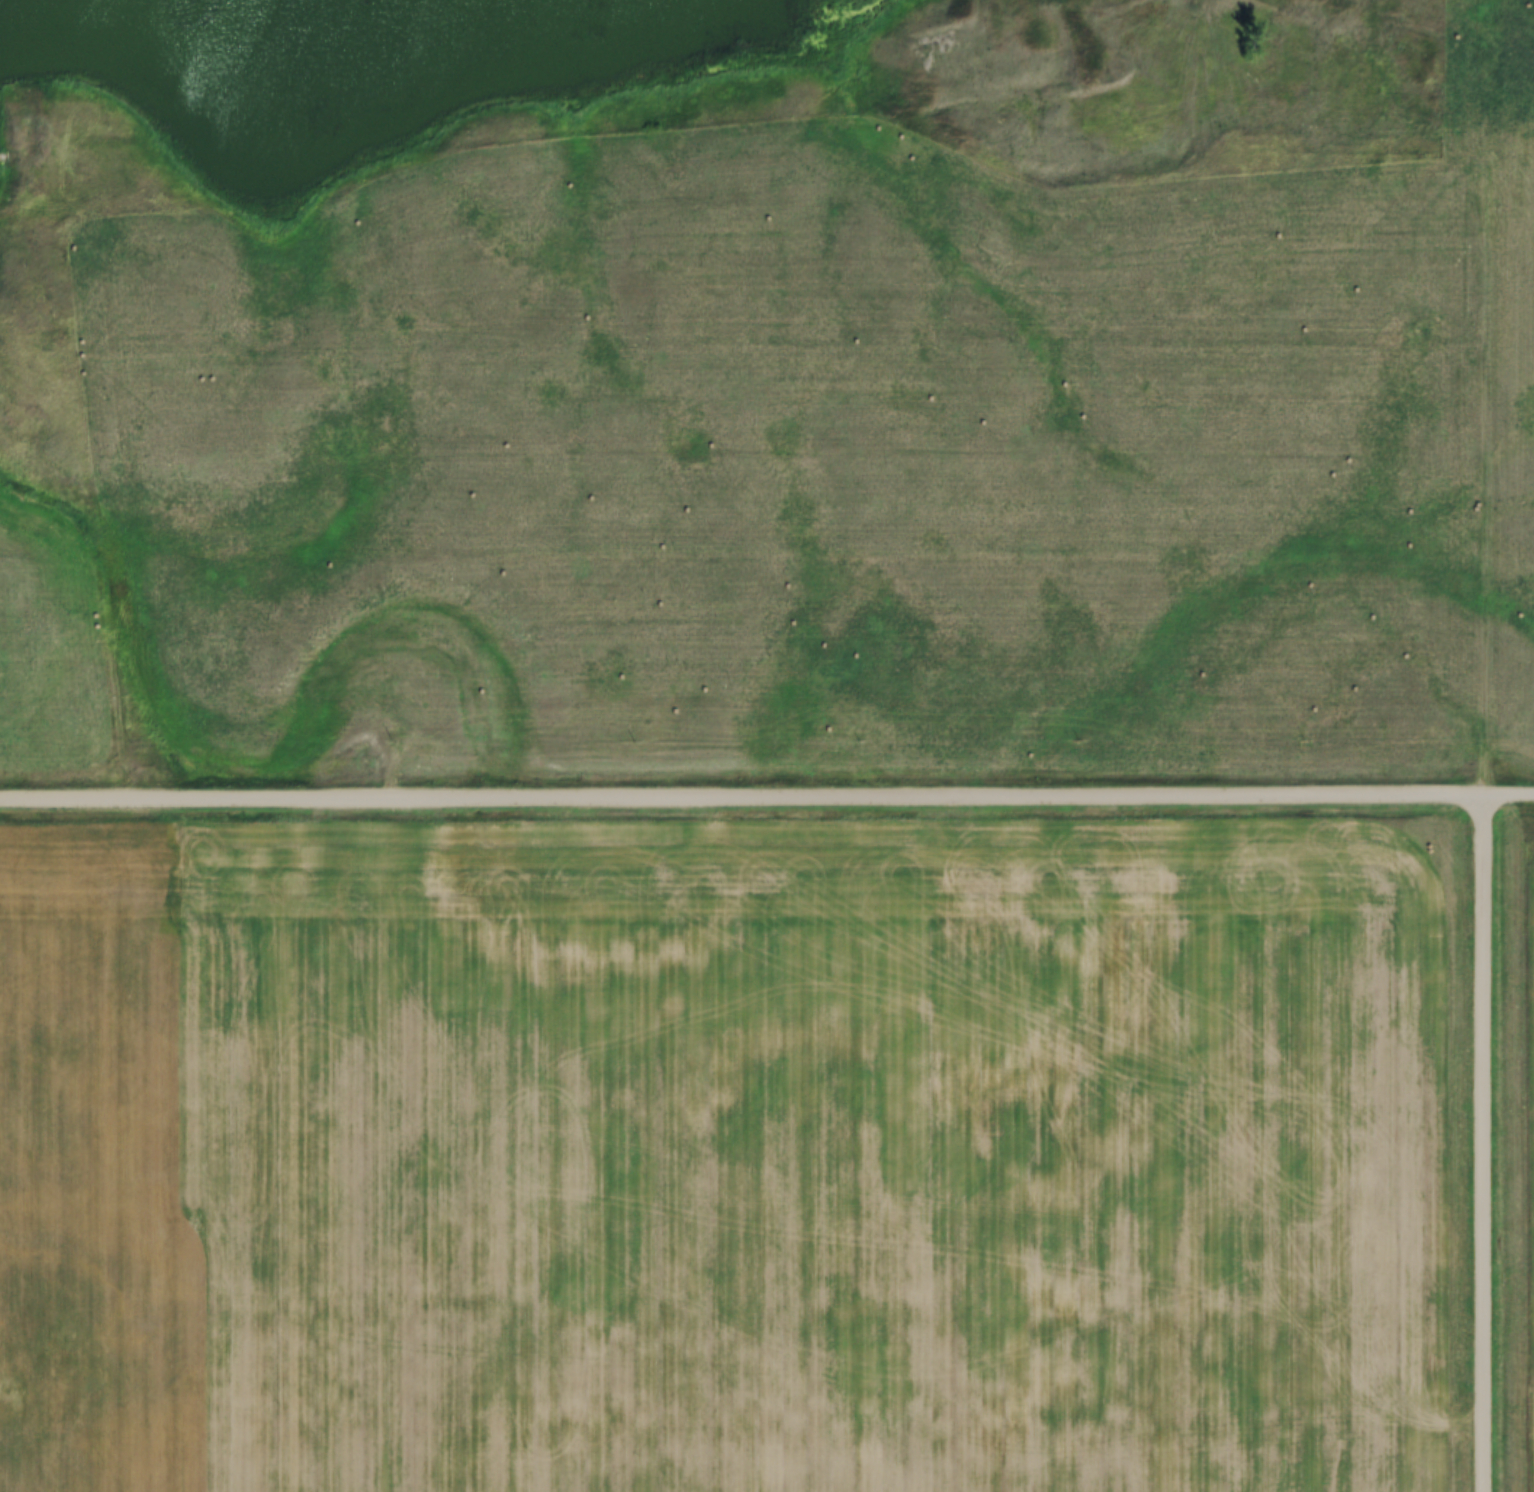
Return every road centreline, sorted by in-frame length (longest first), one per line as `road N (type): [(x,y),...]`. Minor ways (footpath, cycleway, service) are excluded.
road 1 (residential): [(0,799),(1533,799)]
road 2 (residential): [(1491,1491),(1493,799)]

